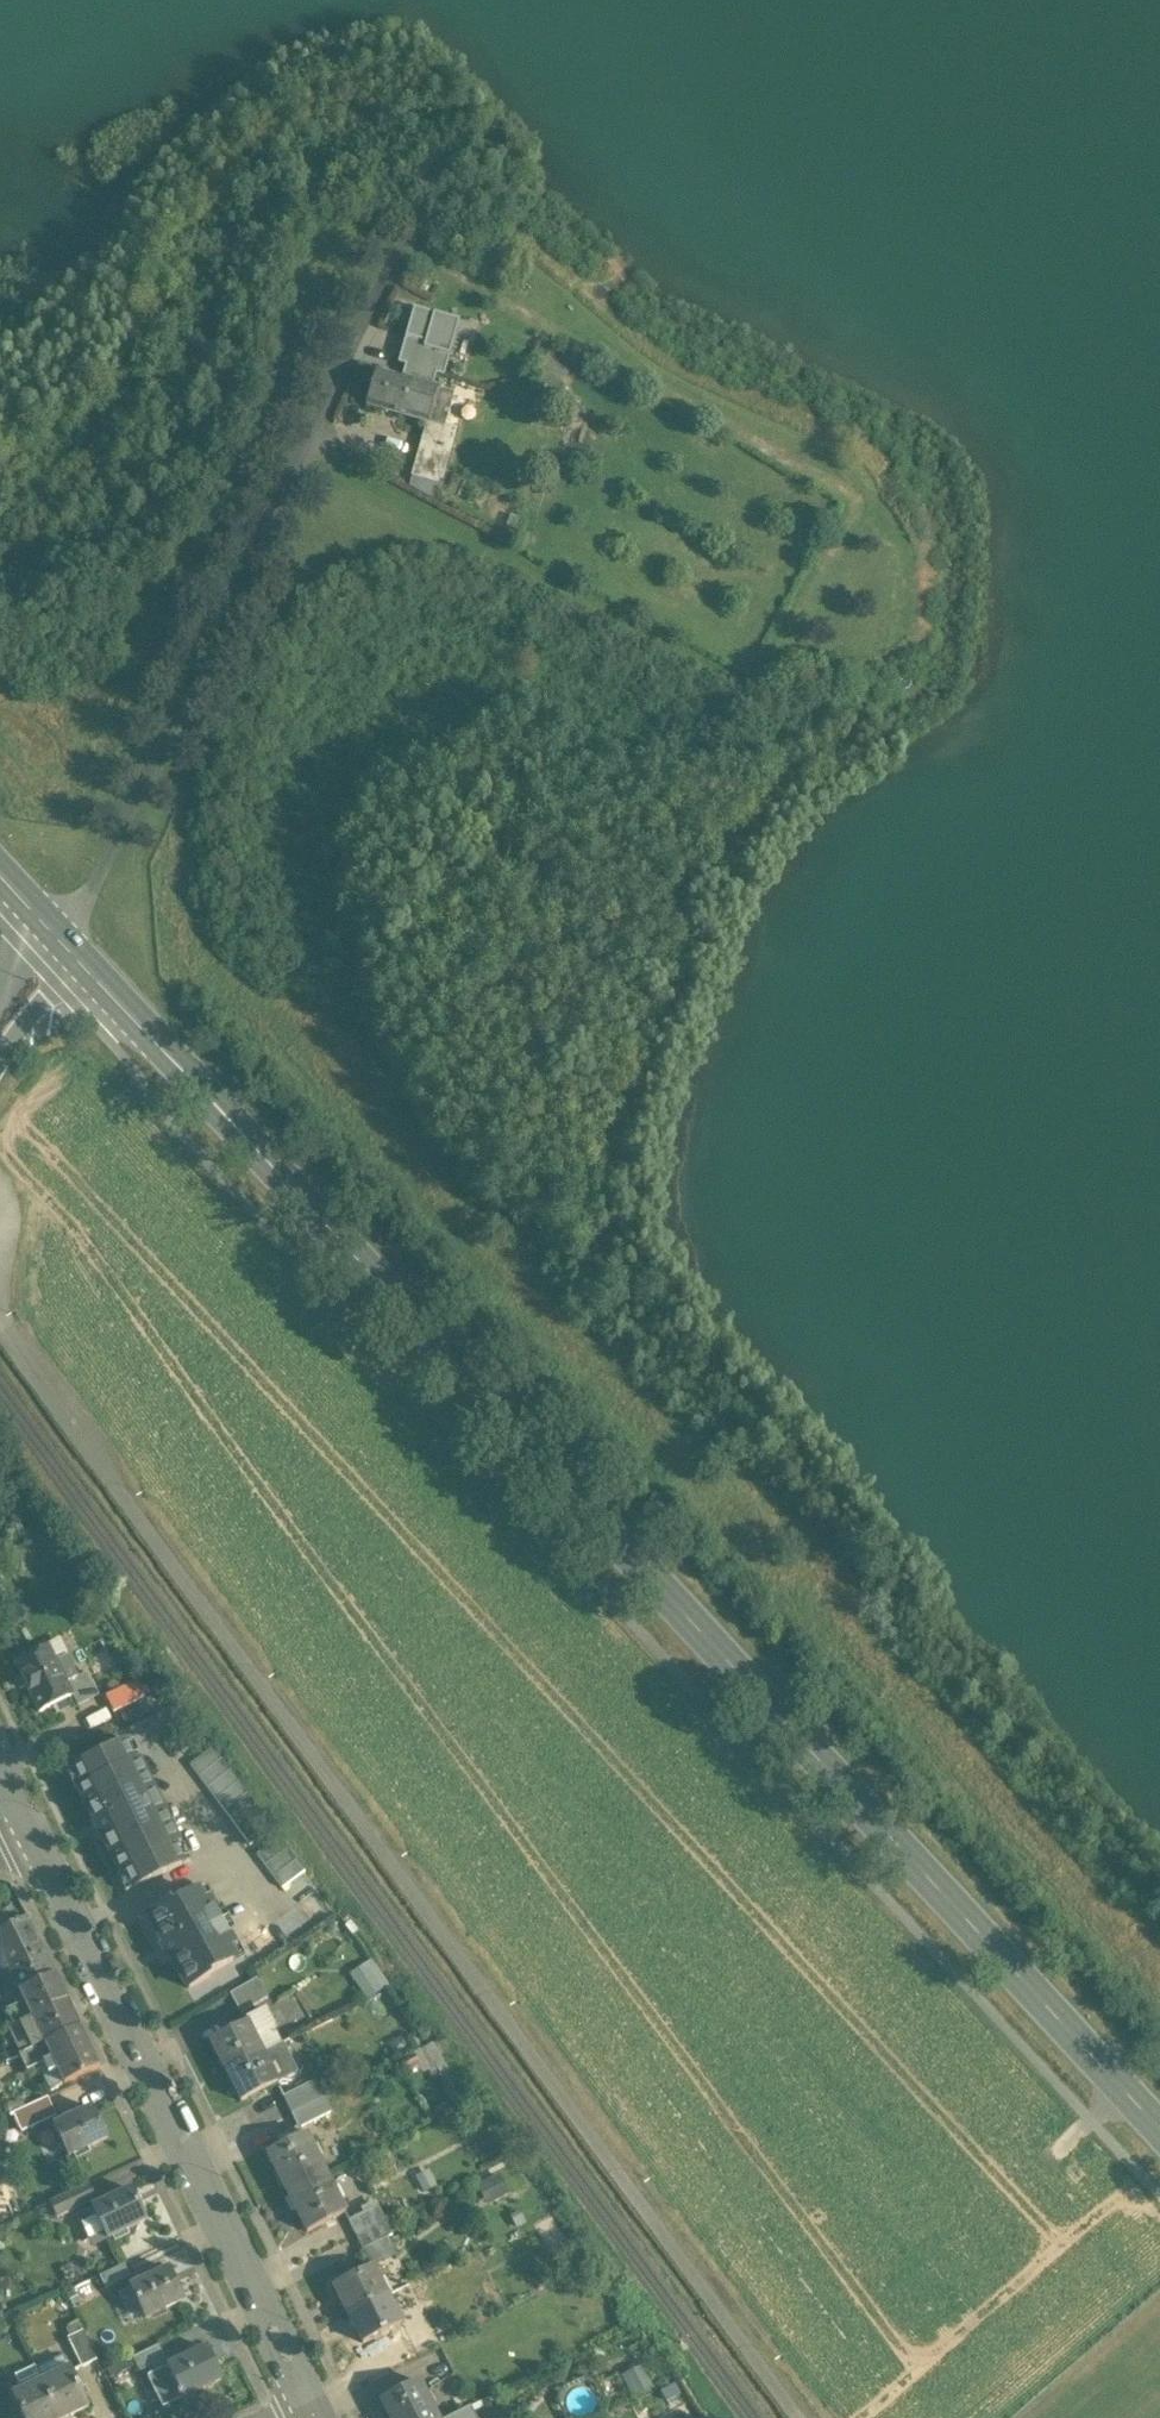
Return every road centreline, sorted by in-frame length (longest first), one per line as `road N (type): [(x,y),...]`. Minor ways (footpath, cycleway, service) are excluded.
road 1 (primary): [(57,933),(1159,2131)]
road 2 (residential): [(3,1775),(309,2407)]
road 3 (track): [(57,933),(392,321)]

